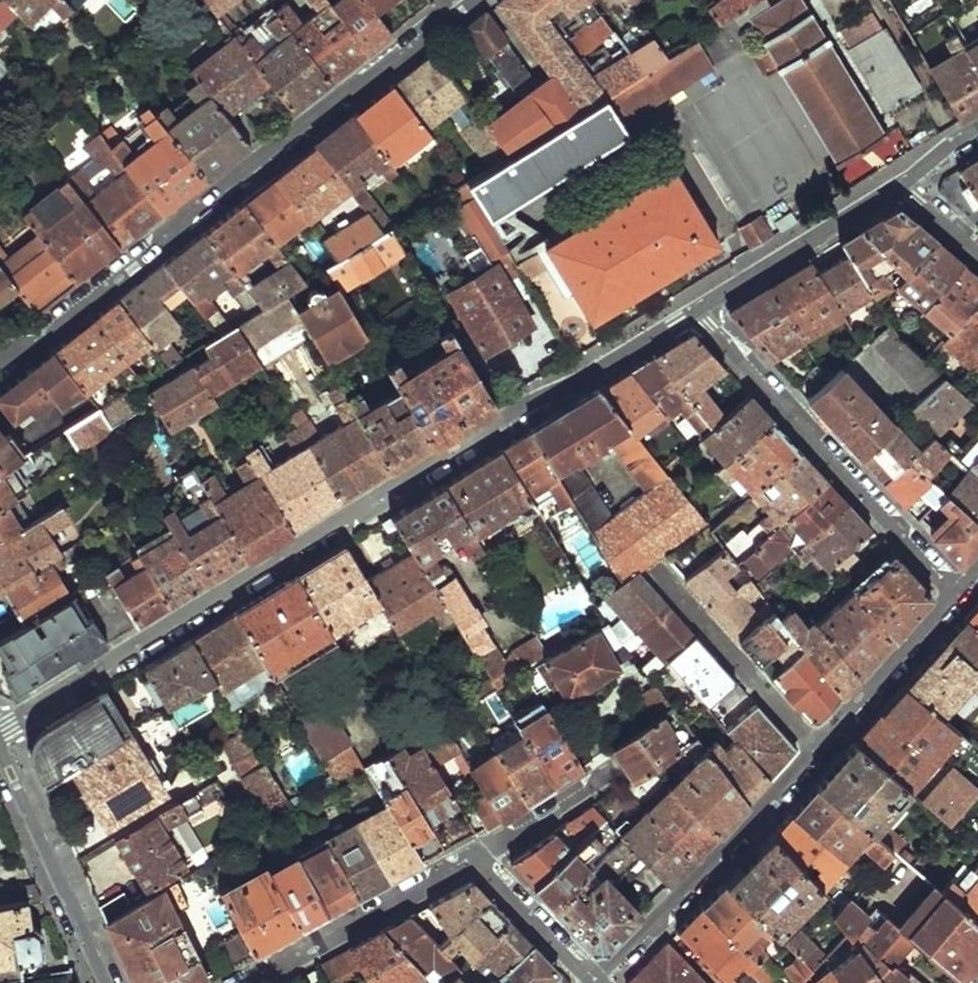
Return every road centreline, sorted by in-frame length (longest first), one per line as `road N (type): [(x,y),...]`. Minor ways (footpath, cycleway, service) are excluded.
road 1 (residential): [(697,308),(509,415),(0,732)]
road 2 (residential): [(0,364),(474,0)]
road 3 (residential): [(697,308),(959,593)]
road 4 (residential): [(594,982),(819,748)]
road 5 (residential): [(250,982),(477,861)]
road 6 (residential): [(106,982),(0,749)]
road 7 (residential): [(659,571),(819,748)]
road 8 (residential): [(900,183),(697,308)]
road 9 (residential): [(819,748),(959,593)]
road 10 (residential): [(477,861),(593,982)]
road 11 (residential): [(477,861),(607,778)]

